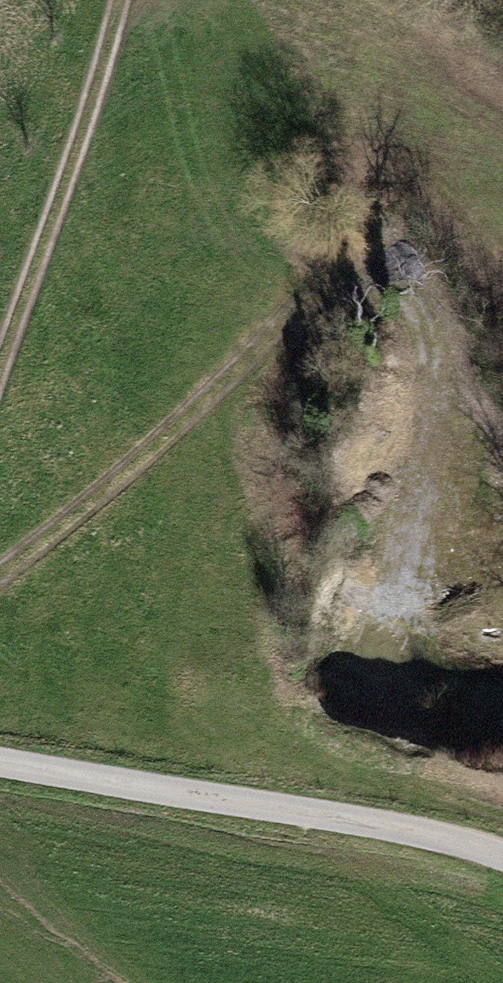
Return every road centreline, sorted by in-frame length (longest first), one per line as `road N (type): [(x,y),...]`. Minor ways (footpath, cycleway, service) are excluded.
road 1 (track): [(434,350),(384,278),(323,295),(0,586)]
road 2 (track): [(502,854),(0,762)]
road 3 (track): [(115,0),(0,371)]

